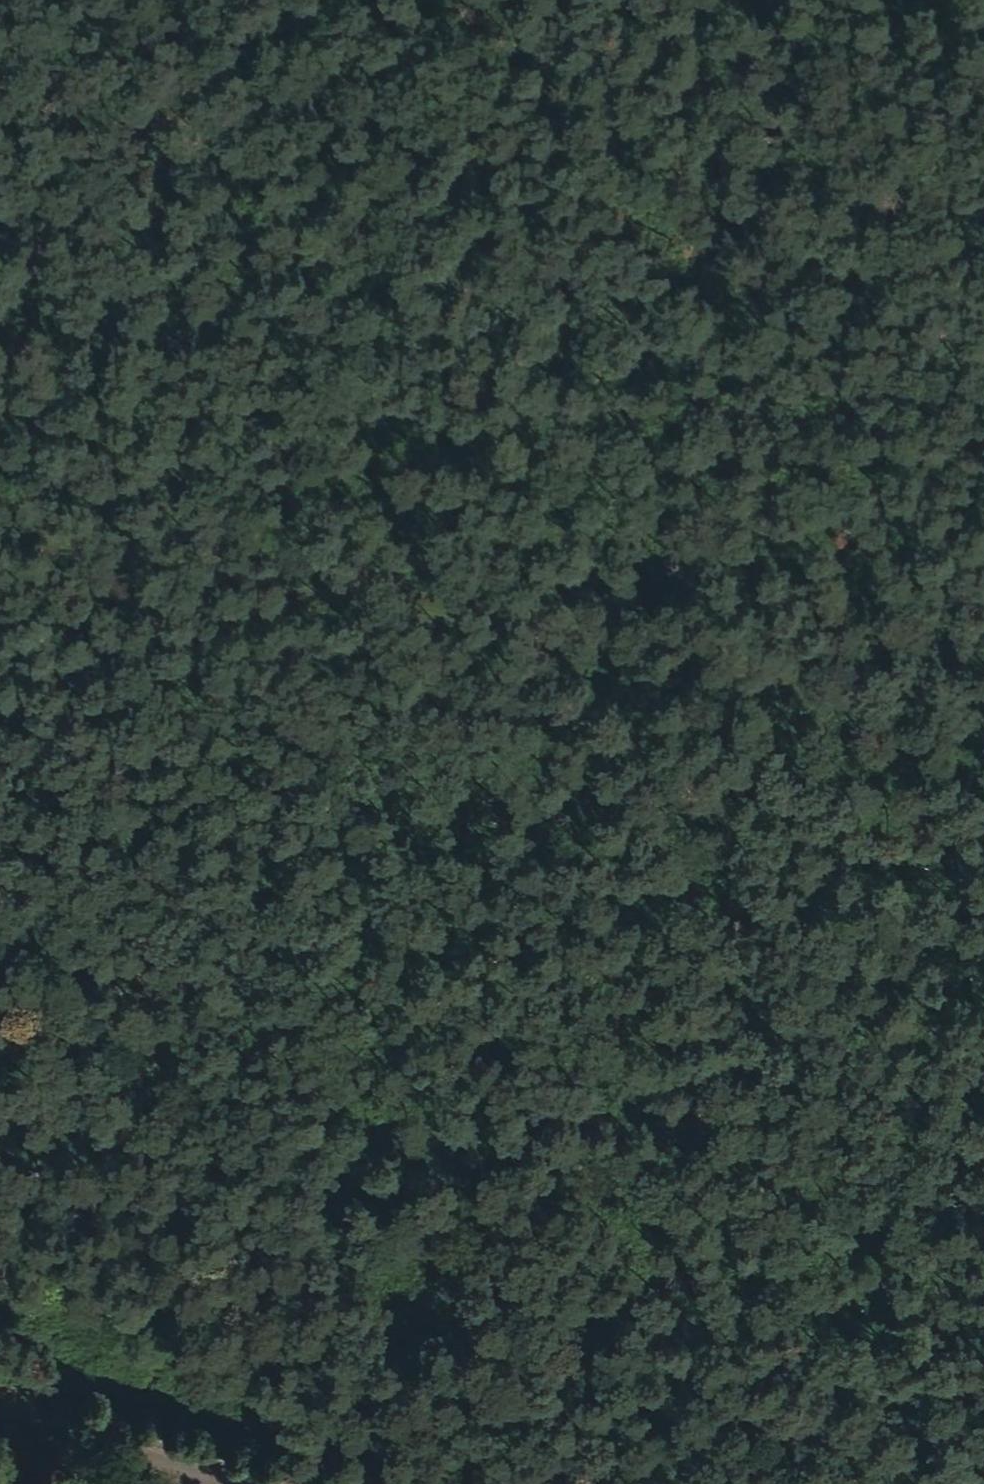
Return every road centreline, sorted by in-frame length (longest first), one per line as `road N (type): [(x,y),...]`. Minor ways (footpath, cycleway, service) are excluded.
road 1 (unclassified): [(0,1412),(96,1435),(227,1483)]

